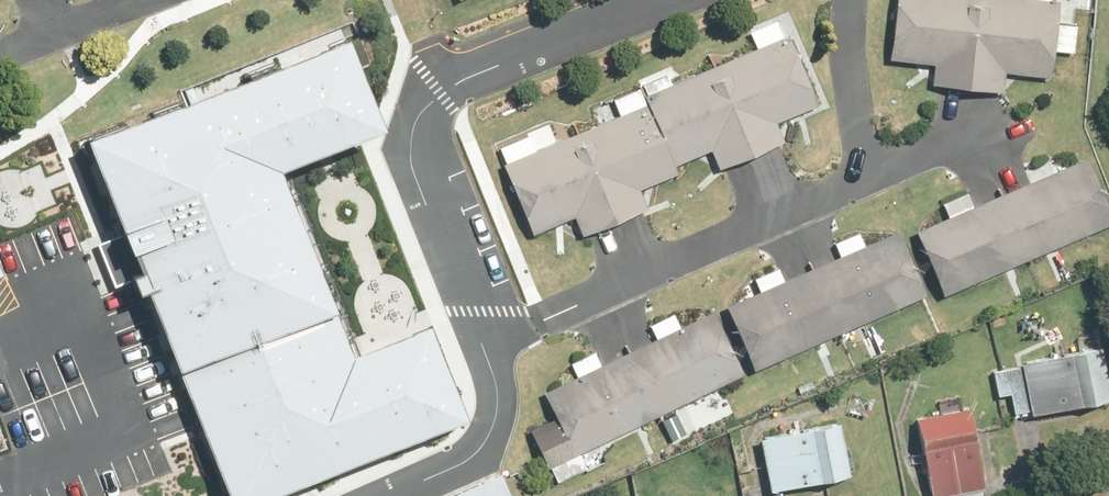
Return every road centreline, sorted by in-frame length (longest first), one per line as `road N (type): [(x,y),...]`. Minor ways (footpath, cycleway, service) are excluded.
road 1 (residential): [(631,0),(437,70),(413,91),(402,131),(412,182),(476,344)]
road 2 (residential): [(476,344),(863,173)]
road 3 (residential): [(476,344),(494,402),(484,427),(466,450),(375,495)]
road 4 (residential): [(863,173),(849,0)]
road 5 (residential): [(863,173),(989,117)]
road 6 (residential): [(113,0),(0,42)]

